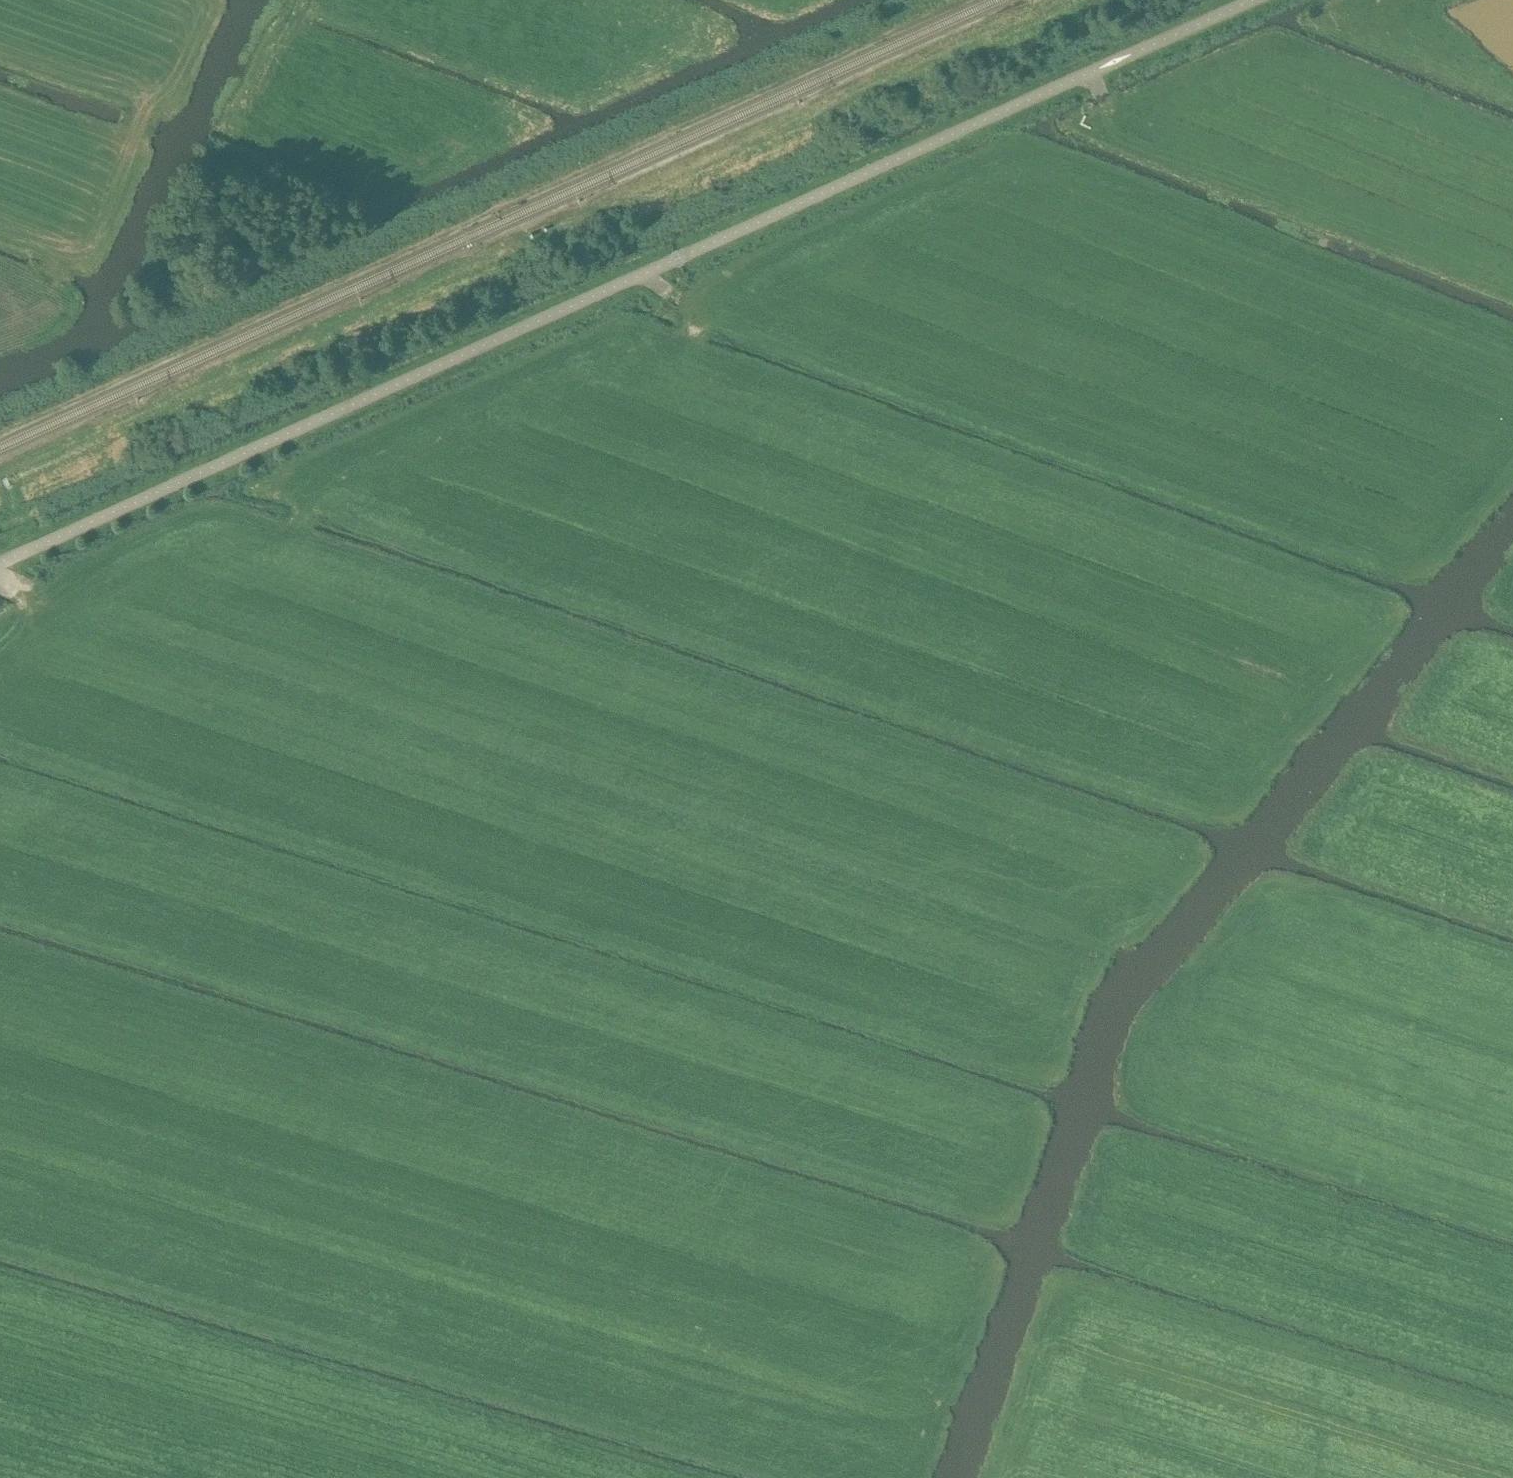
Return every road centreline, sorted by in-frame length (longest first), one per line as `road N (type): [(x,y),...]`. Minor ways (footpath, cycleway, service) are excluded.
road 1 (unclassified): [(0,567),(1088,69)]

